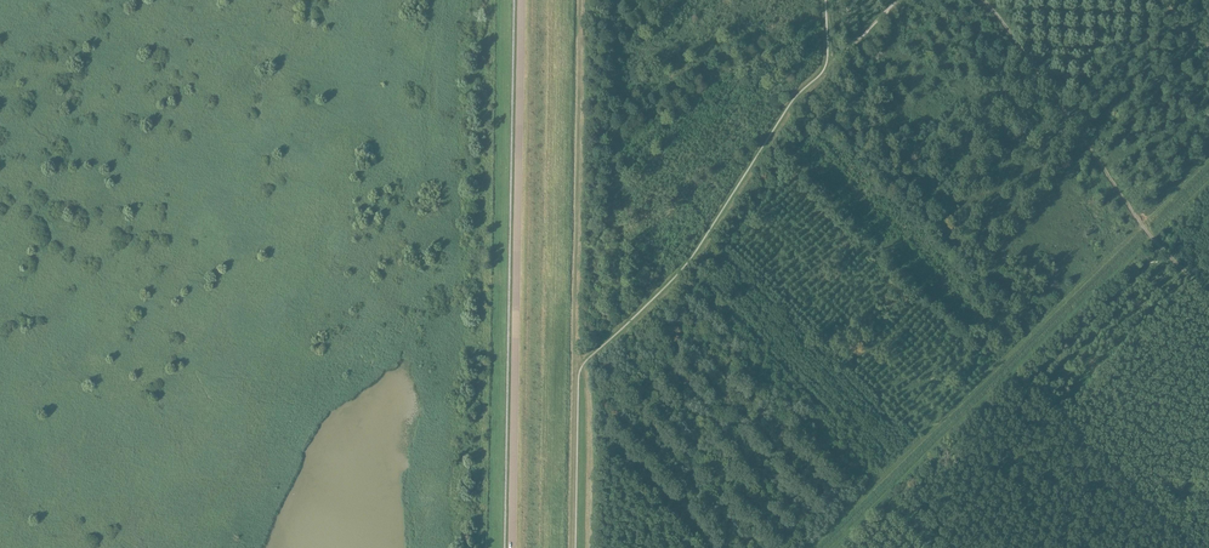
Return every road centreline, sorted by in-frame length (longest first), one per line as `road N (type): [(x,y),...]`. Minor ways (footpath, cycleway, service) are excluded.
road 1 (tertiary): [(513,547),(522,0)]
road 2 (track): [(1208,304),(983,0)]

